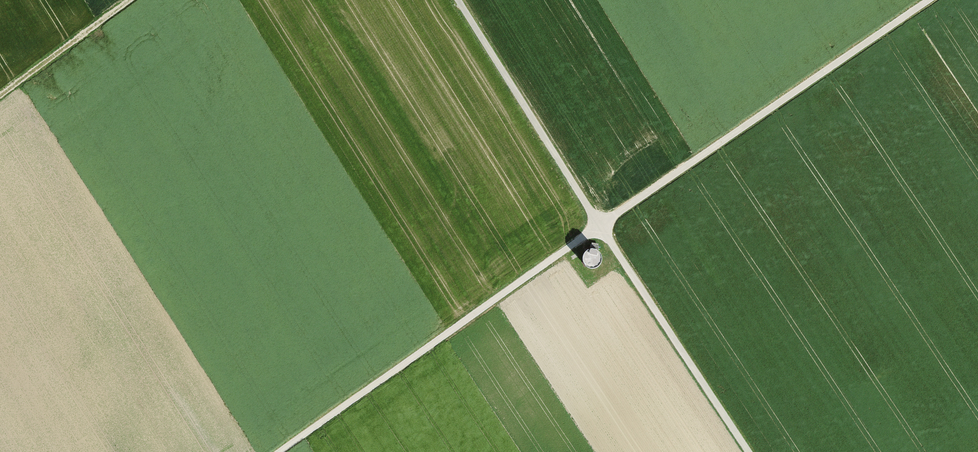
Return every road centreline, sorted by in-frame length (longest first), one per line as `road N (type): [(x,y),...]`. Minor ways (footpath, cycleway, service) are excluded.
road 1 (track): [(285,451),(930,0)]
road 2 (track): [(749,451),(458,0)]
road 3 (track): [(0,97),(131,0)]

